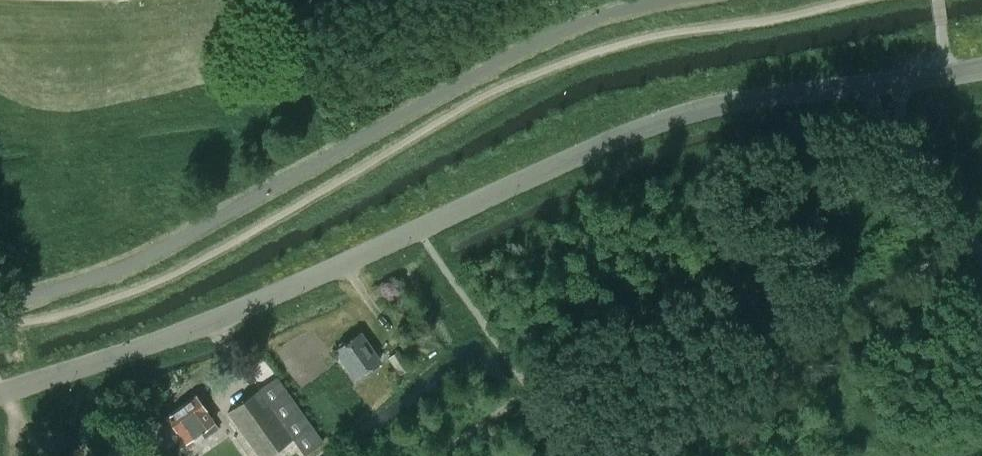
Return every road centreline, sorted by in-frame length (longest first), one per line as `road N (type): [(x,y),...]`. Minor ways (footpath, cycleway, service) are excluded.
road 1 (tertiary): [(886,83),(736,102),(655,122),(251,304),(0,393)]

